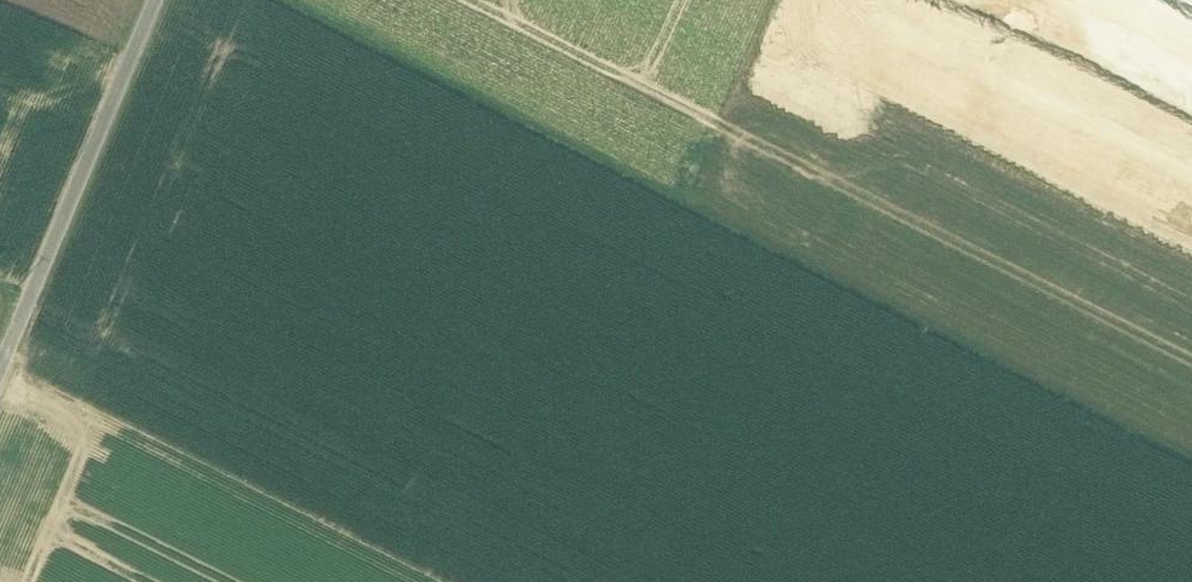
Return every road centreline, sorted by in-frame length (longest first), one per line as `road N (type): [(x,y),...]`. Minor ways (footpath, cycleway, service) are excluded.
road 1 (unclassified): [(0,376),(161,0)]

